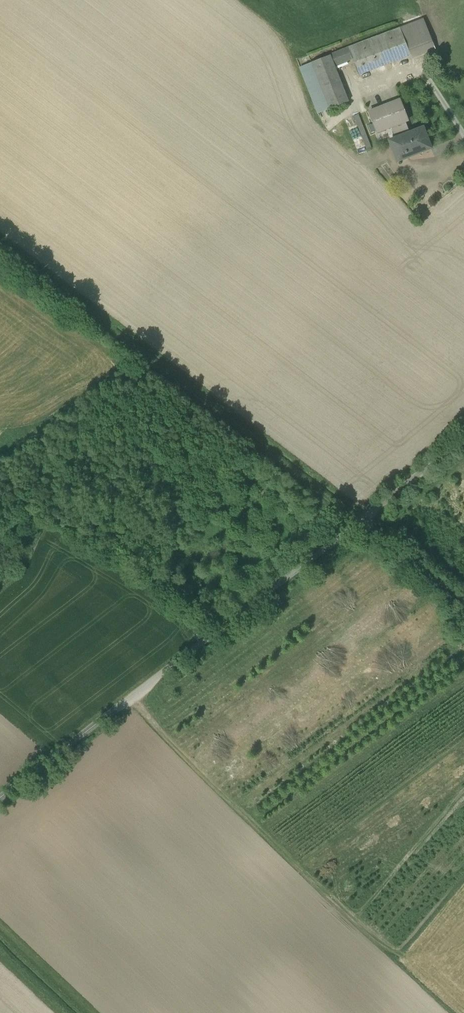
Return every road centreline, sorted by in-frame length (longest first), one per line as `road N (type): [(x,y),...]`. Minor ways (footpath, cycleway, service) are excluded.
road 1 (unclassified): [(0,794),(370,511)]
road 2 (unclassified): [(370,511),(463,432)]
road 3 (unclassified): [(370,511),(463,588)]

